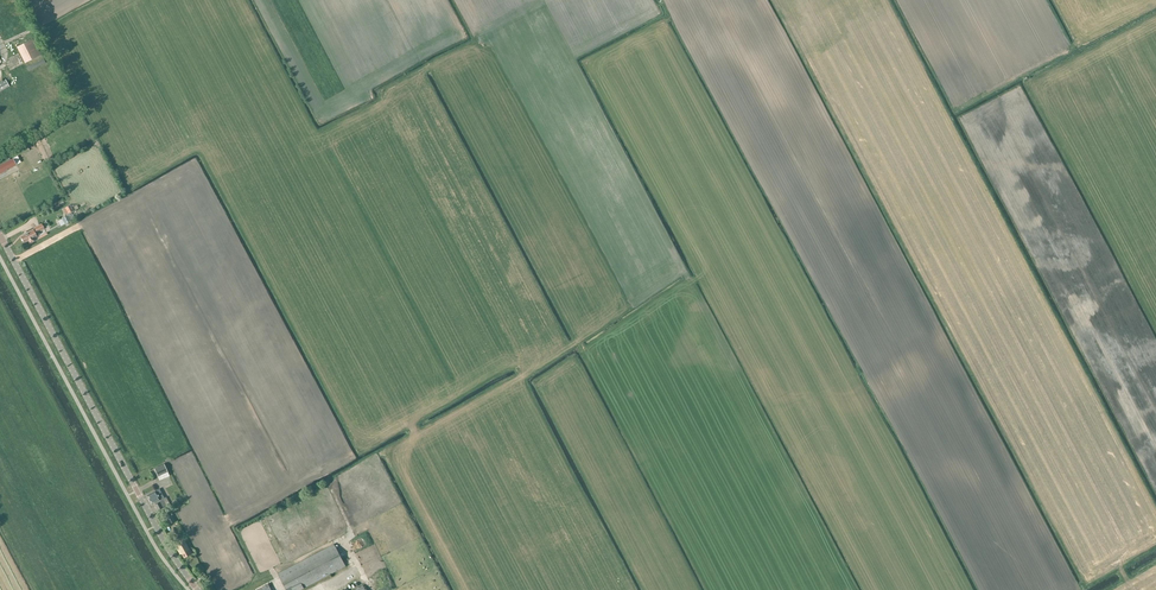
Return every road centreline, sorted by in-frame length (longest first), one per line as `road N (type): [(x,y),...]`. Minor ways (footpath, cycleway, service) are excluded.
road 1 (tertiary): [(197,589),(0,236)]

